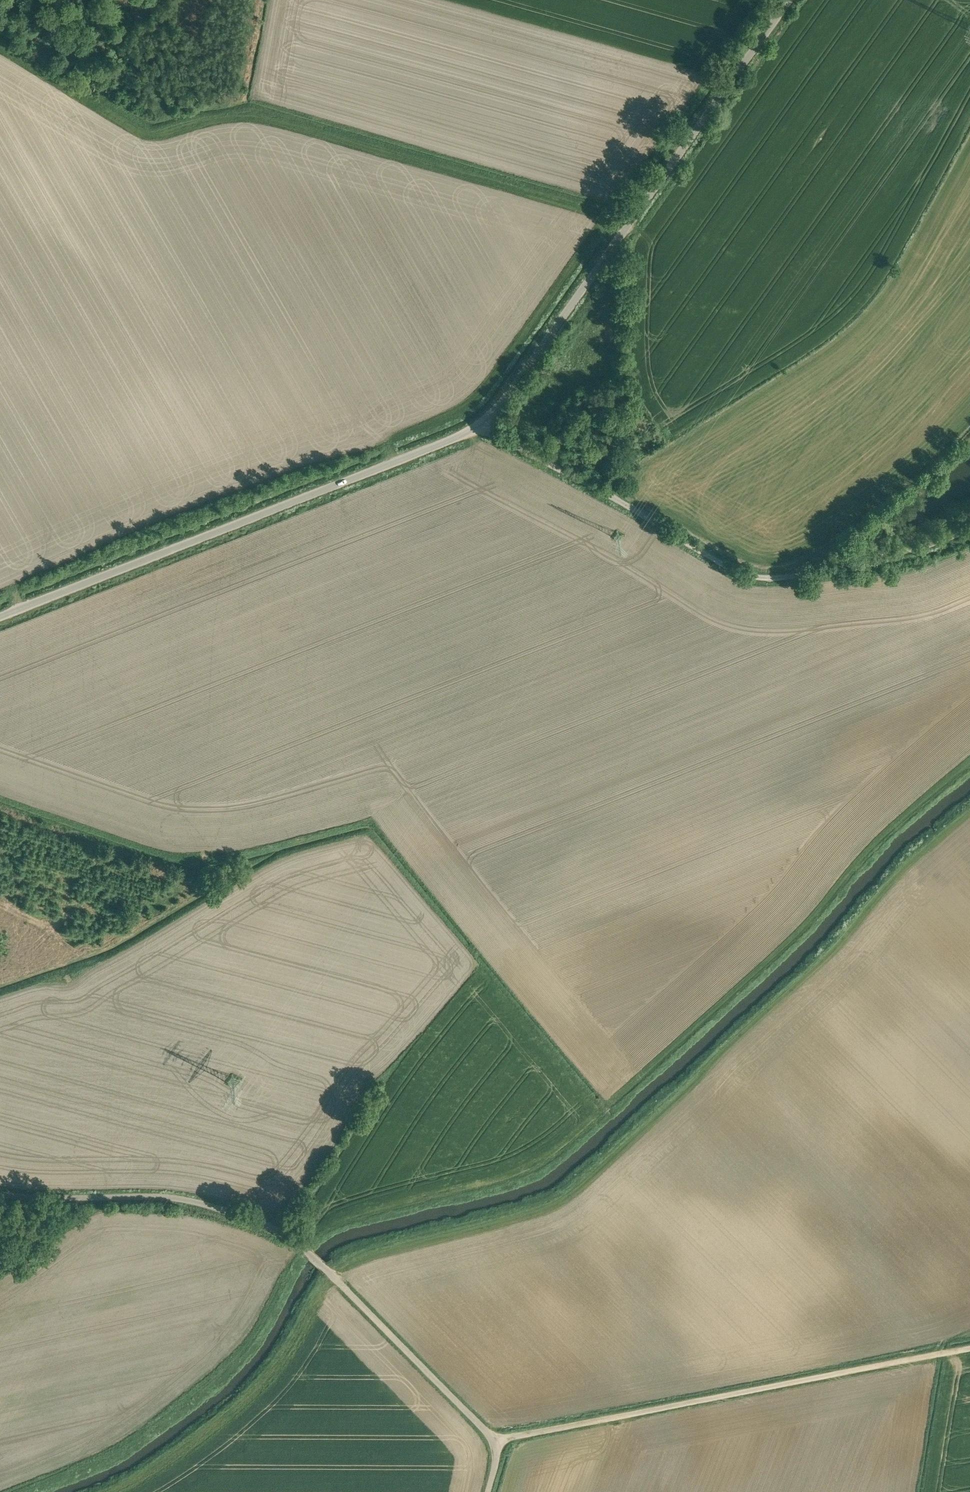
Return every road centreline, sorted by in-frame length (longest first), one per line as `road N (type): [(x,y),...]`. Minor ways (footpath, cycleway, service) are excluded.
road 1 (unclassified): [(790,0),(480,427),(0,618)]
road 2 (unclassified): [(493,1491),(498,1442),(293,1241),(171,1198),(0,1194)]
road 3 (track): [(969,525),(811,581),(756,584),(480,427)]
road 4 (track): [(969,1351),(498,1442)]

